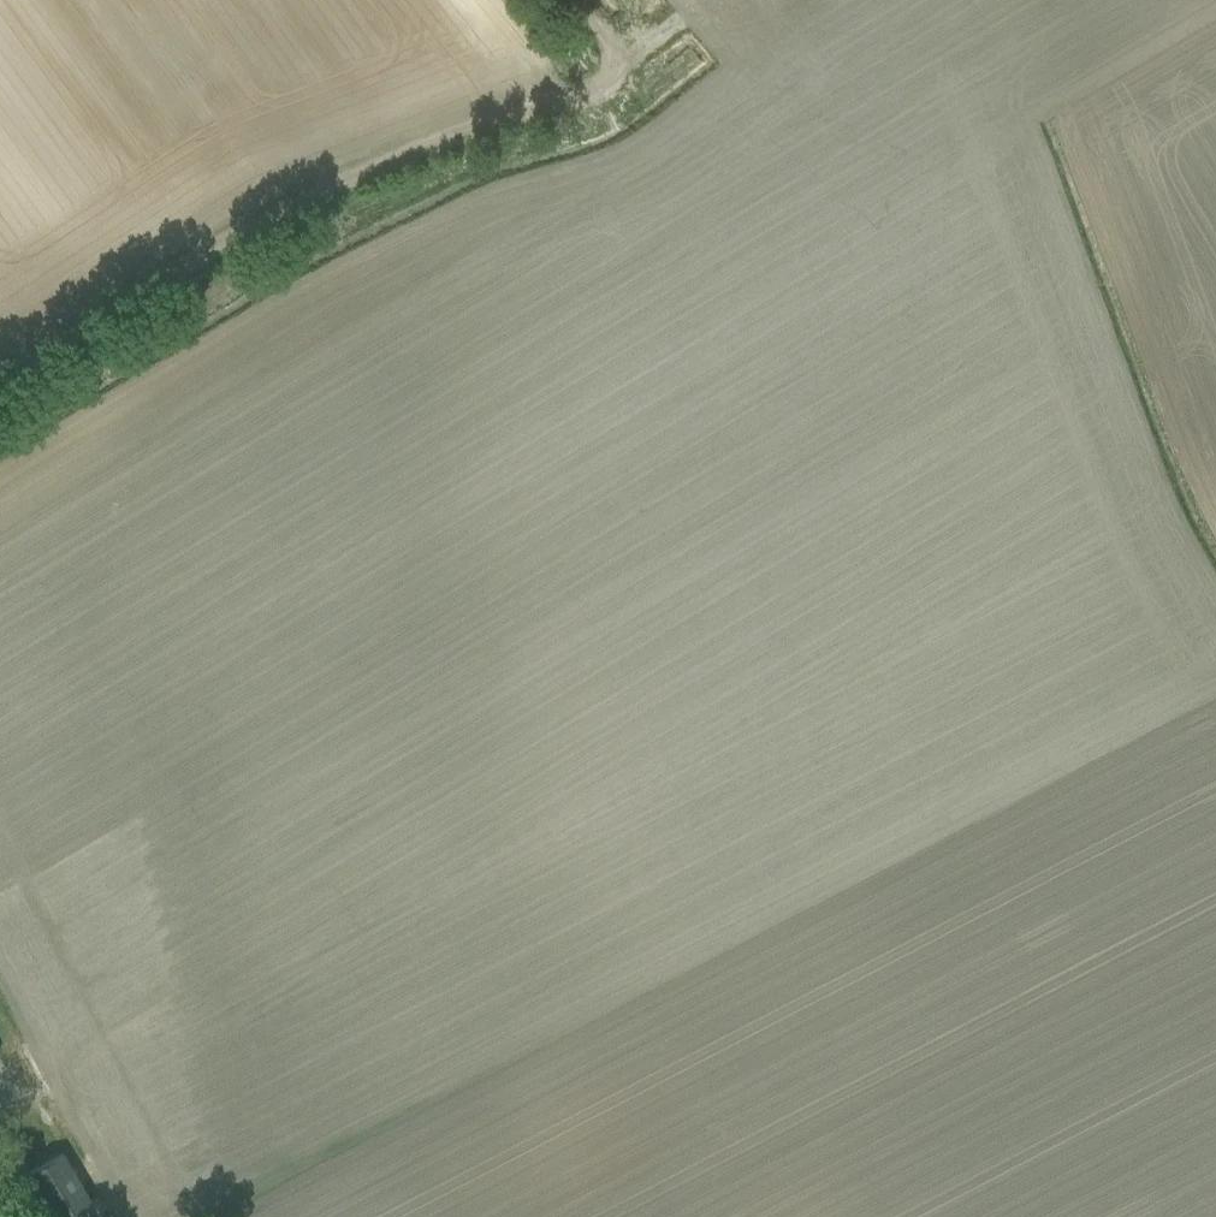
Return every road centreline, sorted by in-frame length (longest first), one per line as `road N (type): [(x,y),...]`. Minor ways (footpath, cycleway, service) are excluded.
road 1 (track): [(0,394),(278,199),(582,71),(531,0)]

